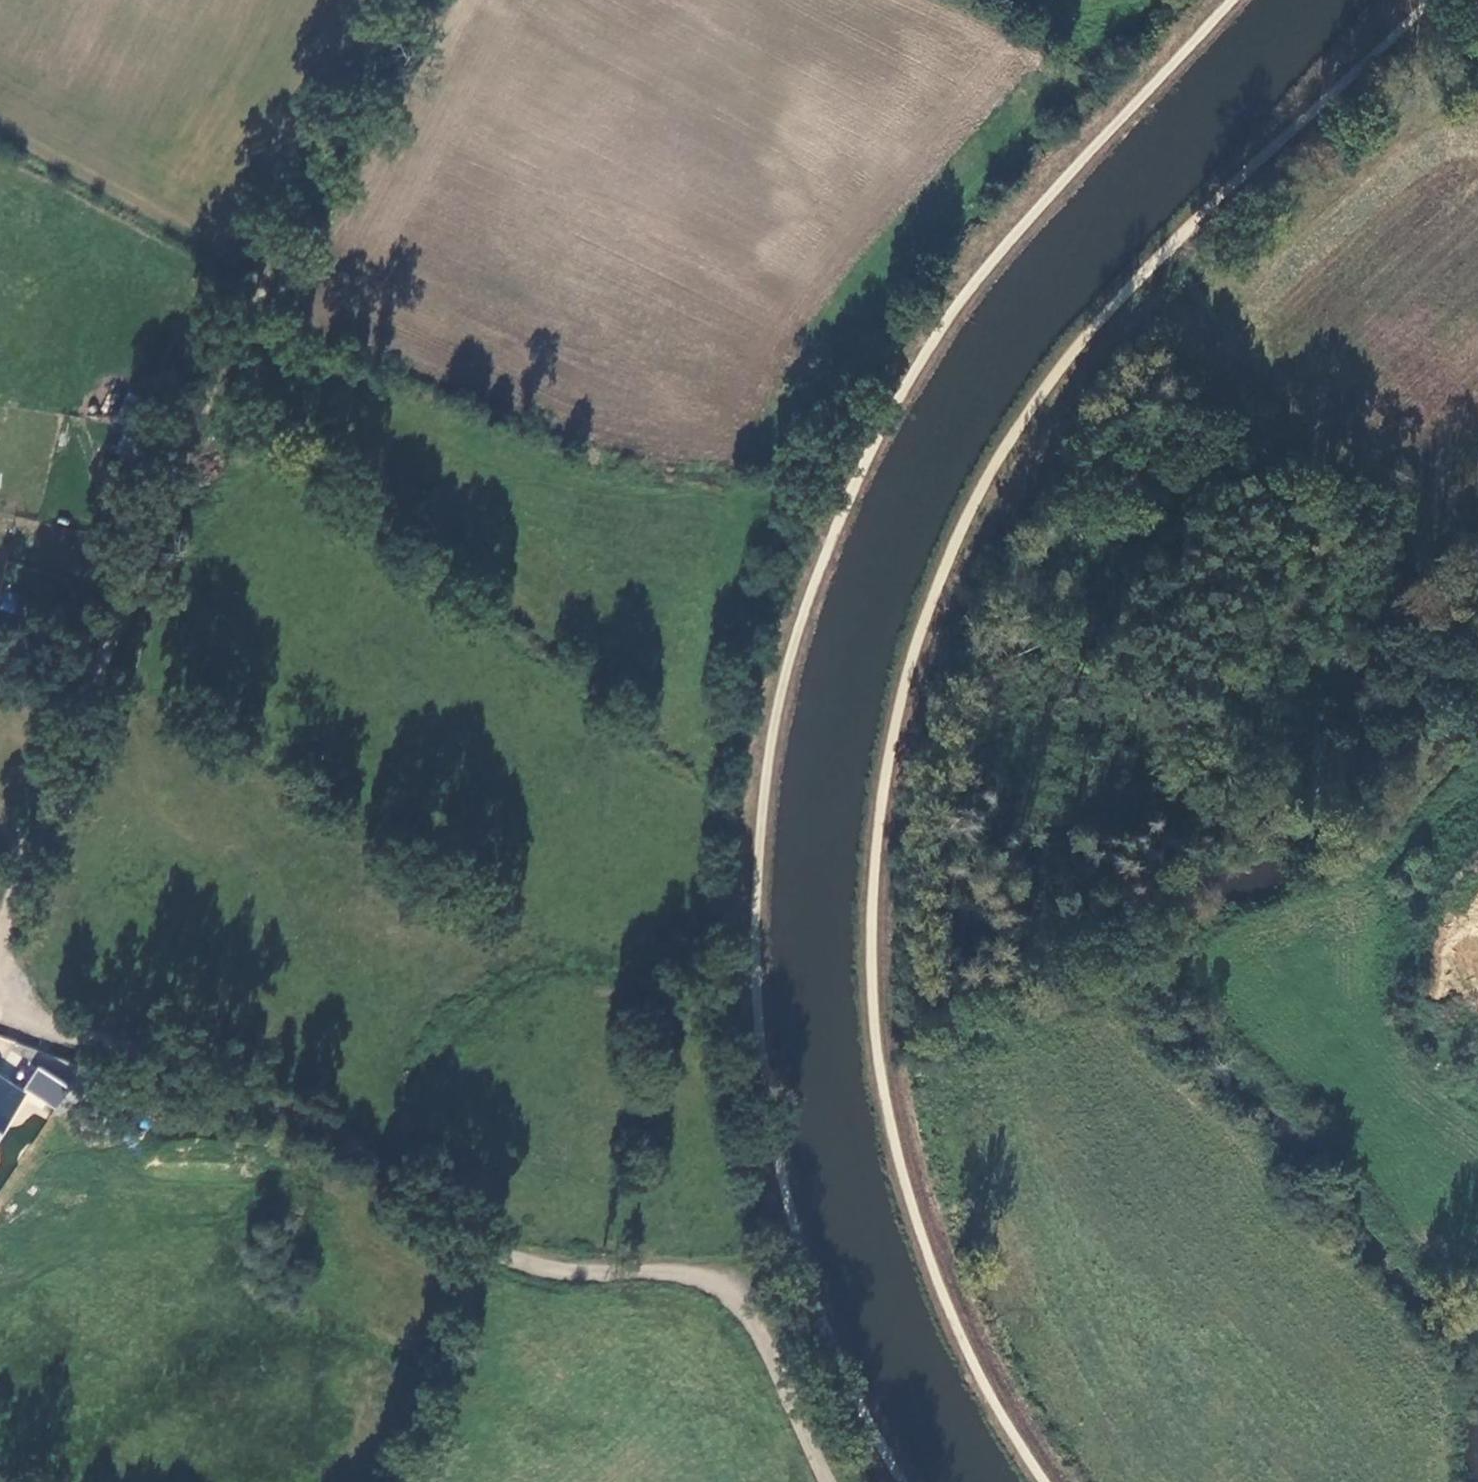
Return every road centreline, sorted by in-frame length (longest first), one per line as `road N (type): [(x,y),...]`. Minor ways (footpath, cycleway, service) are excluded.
road 1 (track): [(0,954),(7,907),(136,562),(415,0)]
road 2 (track): [(0,1001),(327,1130),(384,1165),(497,1263),(559,1277),(702,1275),(731,1288)]
road 3 (track): [(731,1288),(760,1329),(833,1481)]

